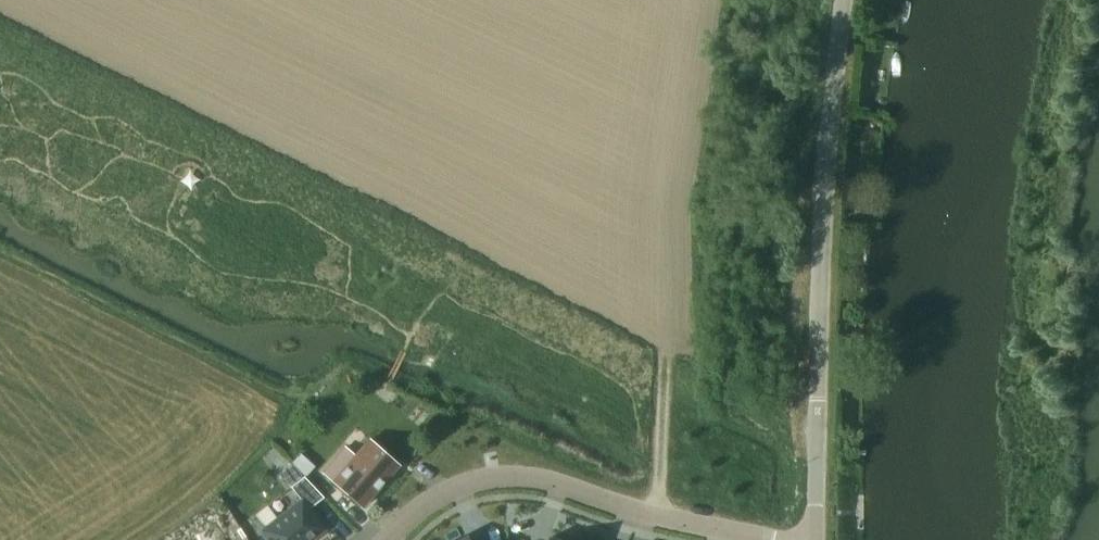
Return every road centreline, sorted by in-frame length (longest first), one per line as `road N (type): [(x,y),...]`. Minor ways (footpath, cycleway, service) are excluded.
road 1 (unclassified): [(814,539),(820,241),(840,0)]
road 2 (residential): [(377,539),(466,473),(520,468),(745,539)]

